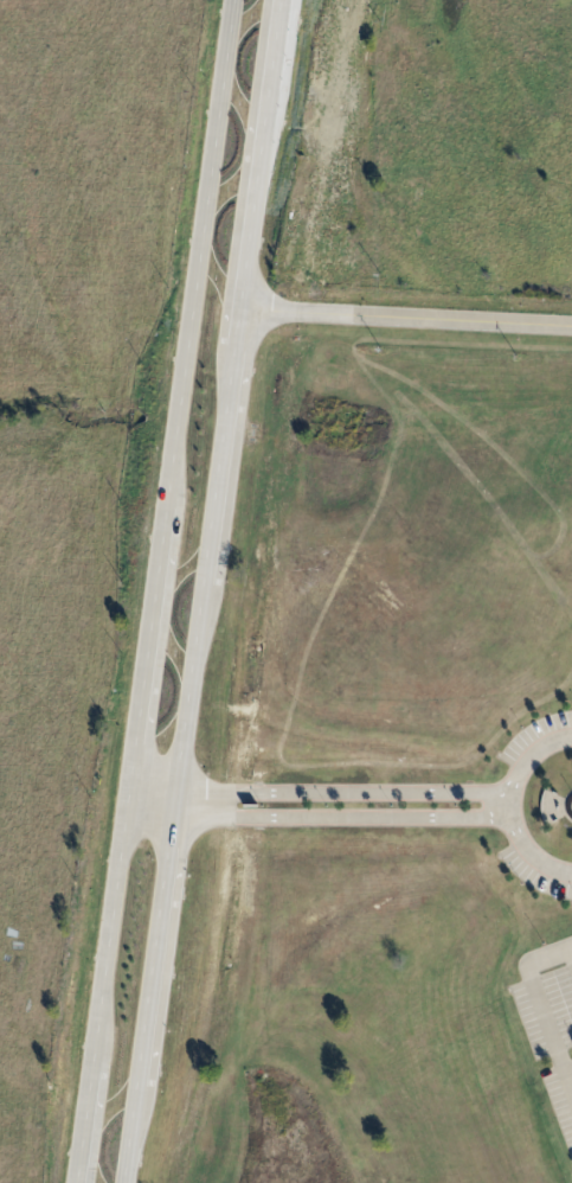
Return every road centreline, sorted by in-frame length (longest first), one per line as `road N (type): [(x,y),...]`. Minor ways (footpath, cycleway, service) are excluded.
road 1 (primary): [(228,0),(70,1182)]
road 2 (primary): [(123,1182),(276,0)]
road 3 (residential): [(571,326),(237,307)]

